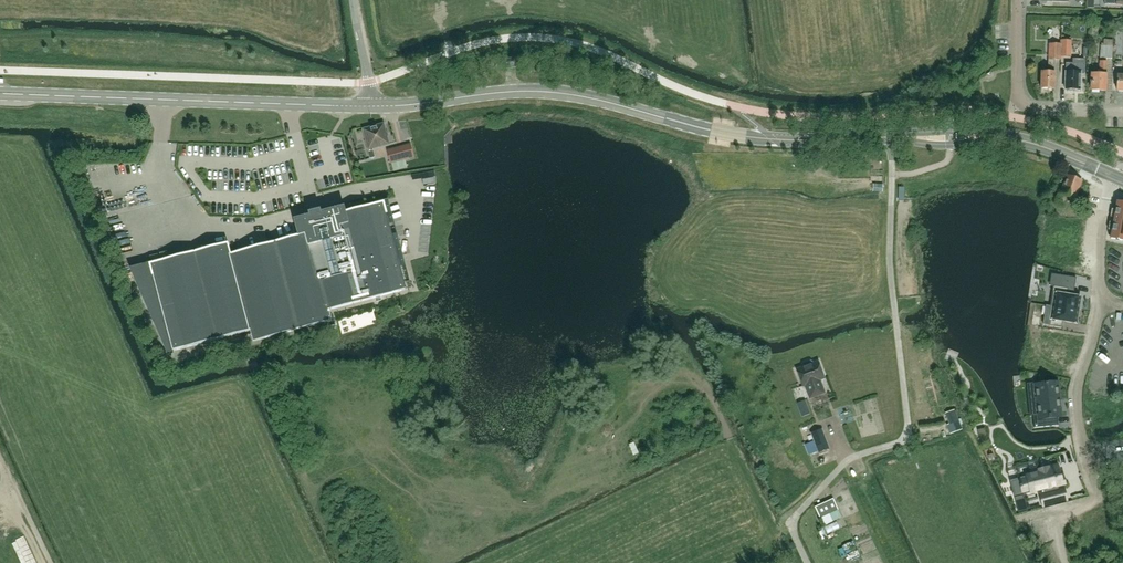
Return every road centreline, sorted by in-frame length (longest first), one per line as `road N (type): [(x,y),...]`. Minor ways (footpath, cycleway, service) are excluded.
road 1 (secondary): [(775,139),(548,92),(368,105)]
road 2 (secondary): [(368,105),(0,93)]
road 3 (secondary): [(775,139),(993,135),(1116,176)]
road 4 (residential): [(1107,295),(1076,396),(1096,501)]
road 5 (residential): [(1116,176),(1098,265),(1107,295)]

